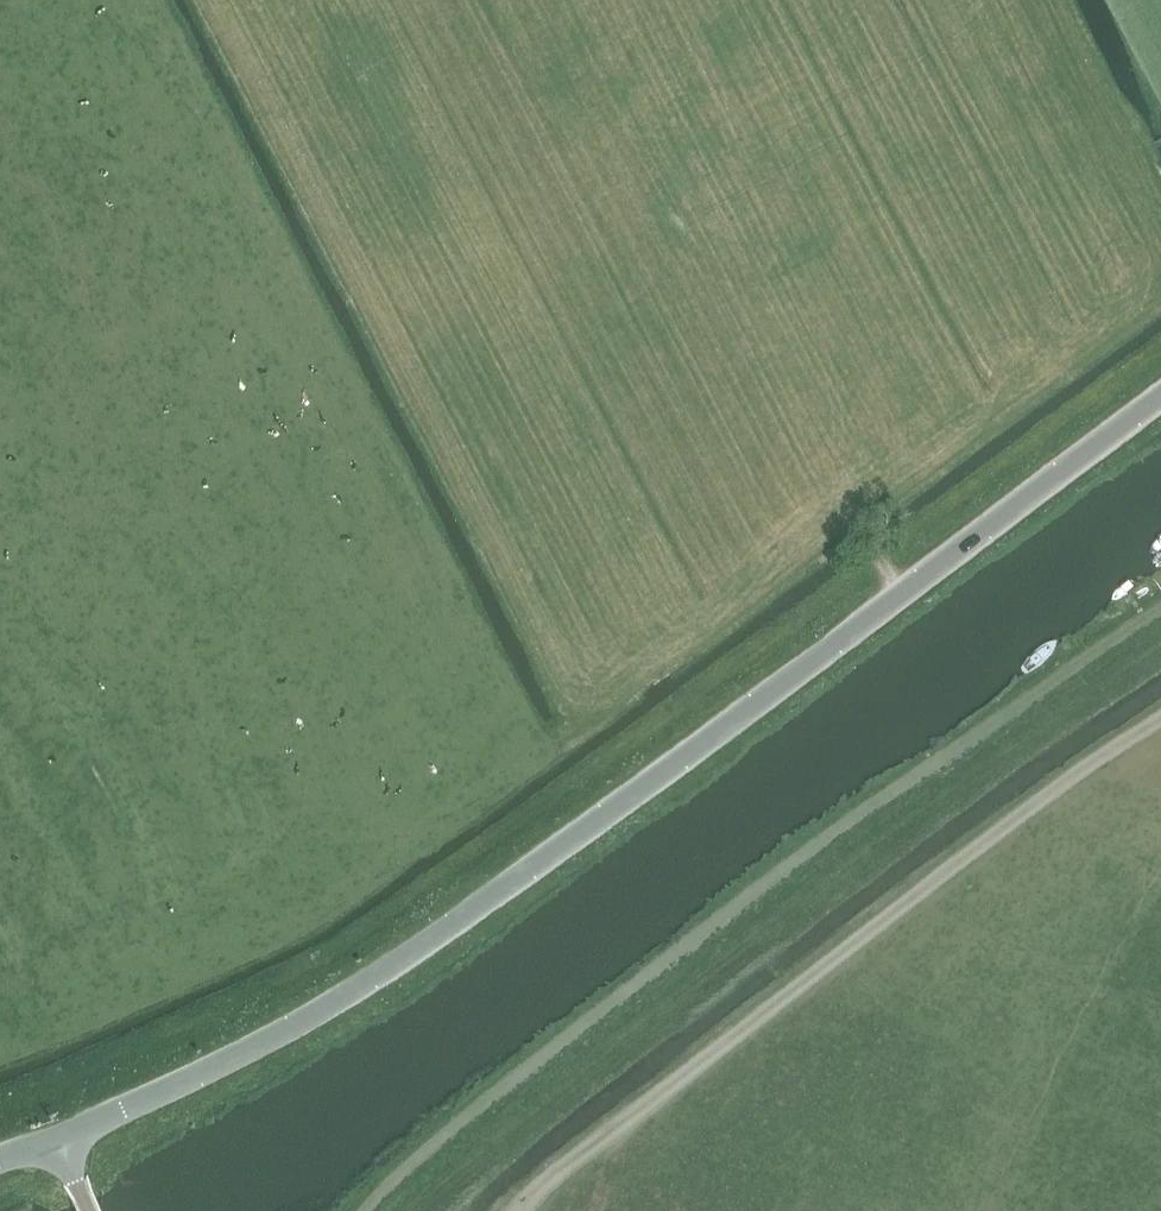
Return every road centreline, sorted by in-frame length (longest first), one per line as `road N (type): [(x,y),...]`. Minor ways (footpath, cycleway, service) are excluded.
road 1 (unclassified): [(58,1140),(269,1042),(463,919),(1160,396)]
road 2 (track): [(847,514),(408,0)]

